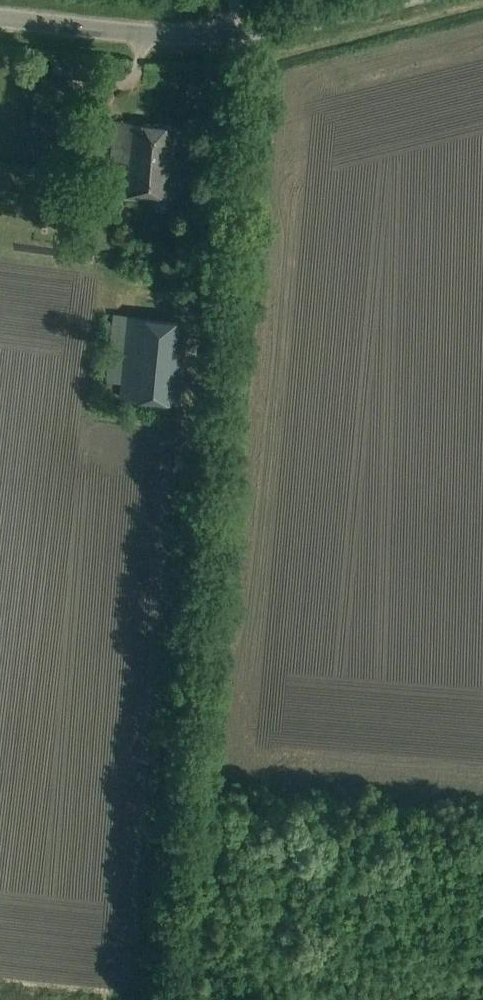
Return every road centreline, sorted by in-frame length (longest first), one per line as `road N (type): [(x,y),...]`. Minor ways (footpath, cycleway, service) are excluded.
road 1 (track): [(240,0),(178,804)]
road 2 (tertiary): [(0,20),(236,36),(385,0)]
road 3 (track): [(162,999),(178,804)]

